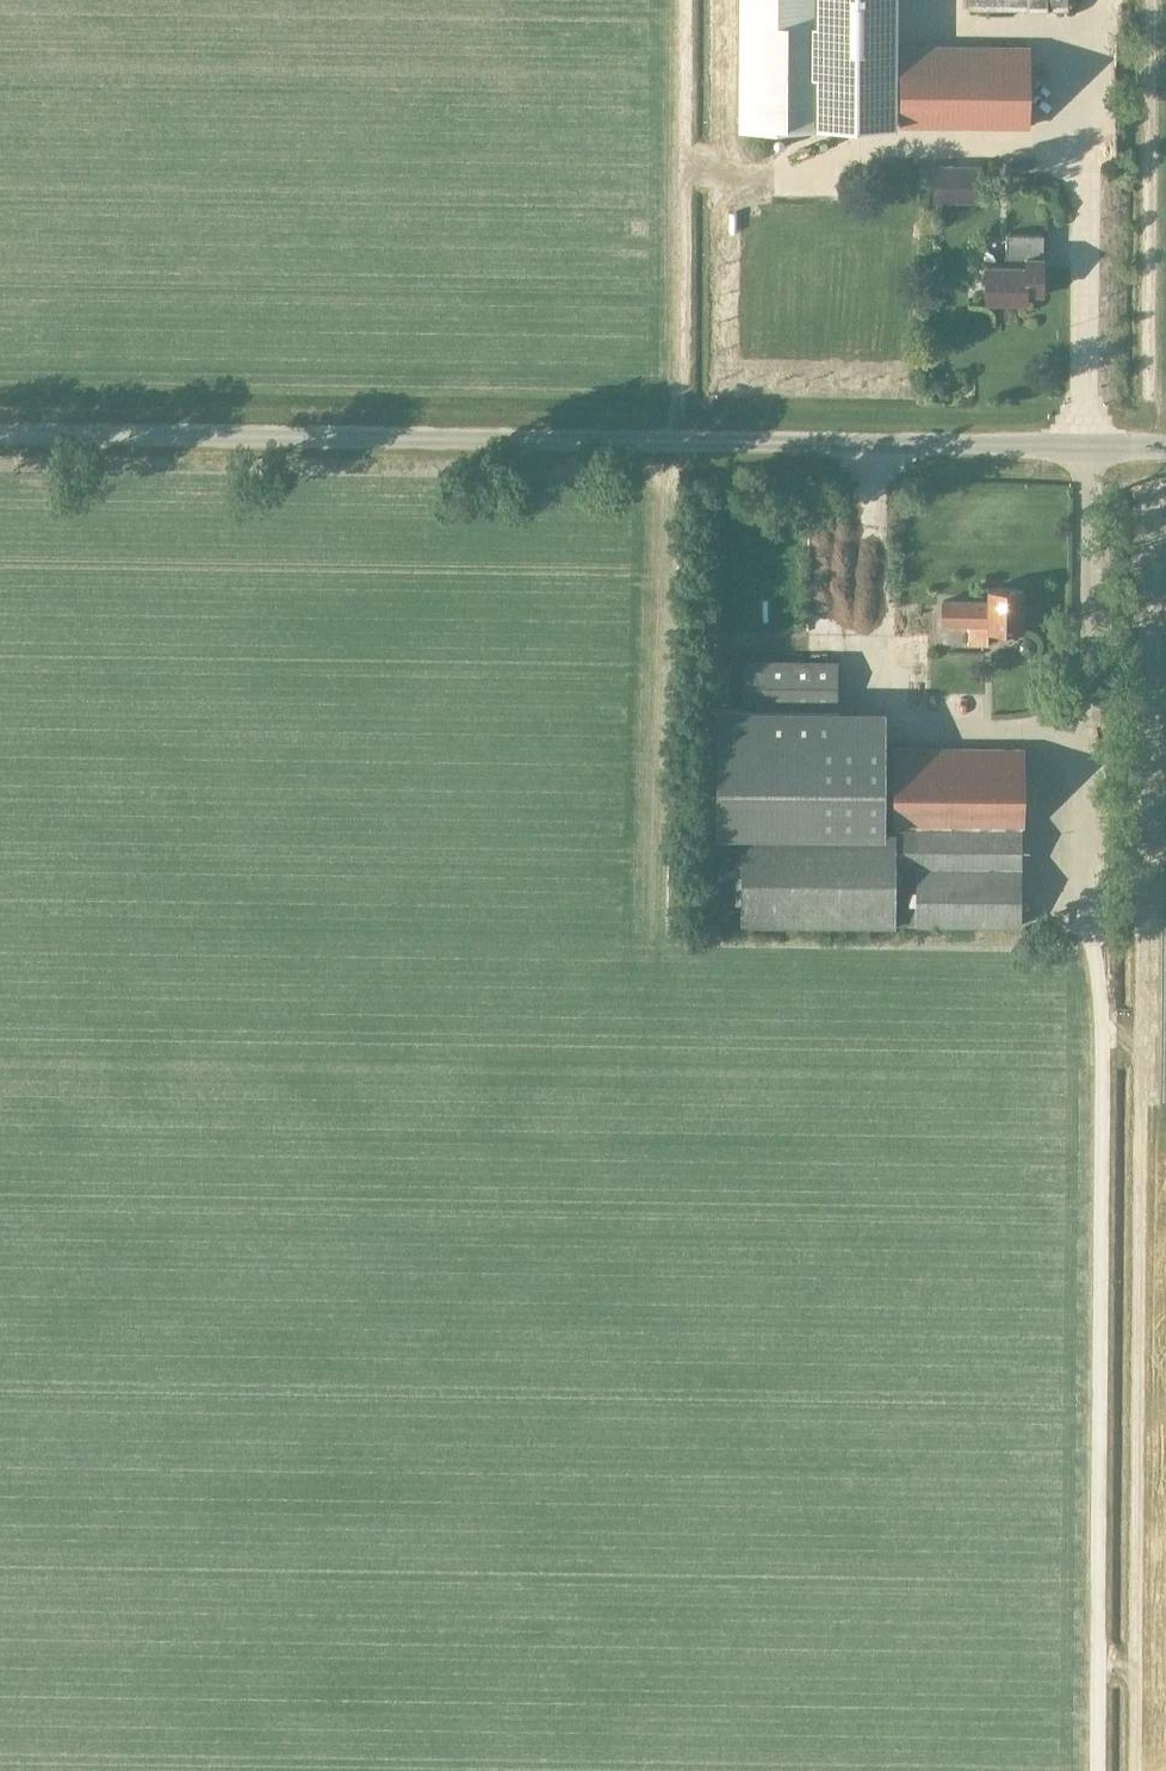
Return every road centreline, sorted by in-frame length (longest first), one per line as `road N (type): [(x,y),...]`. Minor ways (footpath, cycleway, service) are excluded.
road 1 (unclassified): [(1165,447),(0,434)]

